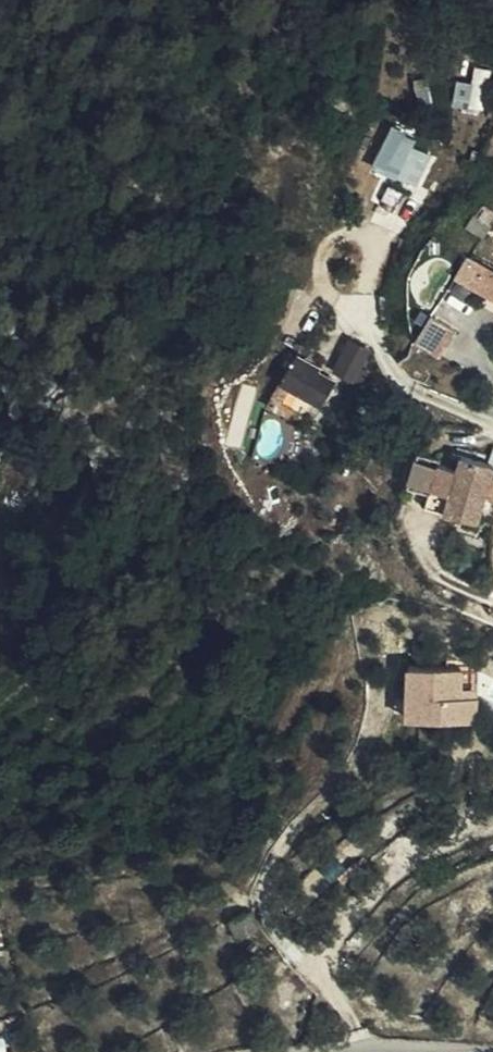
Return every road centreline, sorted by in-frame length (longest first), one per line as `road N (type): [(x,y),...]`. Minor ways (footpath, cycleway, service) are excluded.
road 1 (residential): [(339,1051),(492,1049)]

